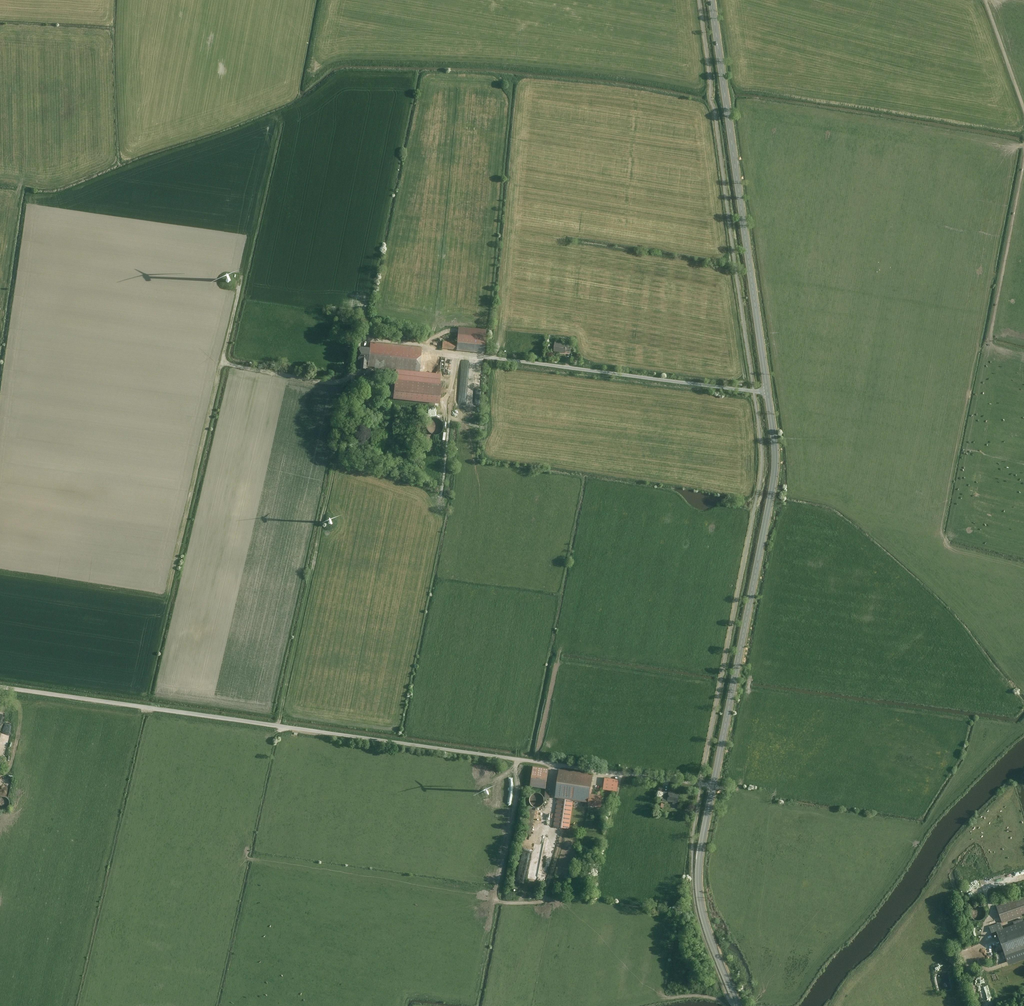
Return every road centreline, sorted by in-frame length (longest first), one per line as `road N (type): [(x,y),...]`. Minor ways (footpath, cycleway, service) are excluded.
road 1 (tertiary): [(714,786),(776,453),(712,0)]
road 2 (unclassified): [(0,687),(714,786)]
road 3 (track): [(280,722),(349,378),(315,380),(224,360),(243,265)]
road 4 (tertiary): [(739,1005),(701,900),(714,786)]
road 5 (unclassified): [(991,339),(1023,172)]

